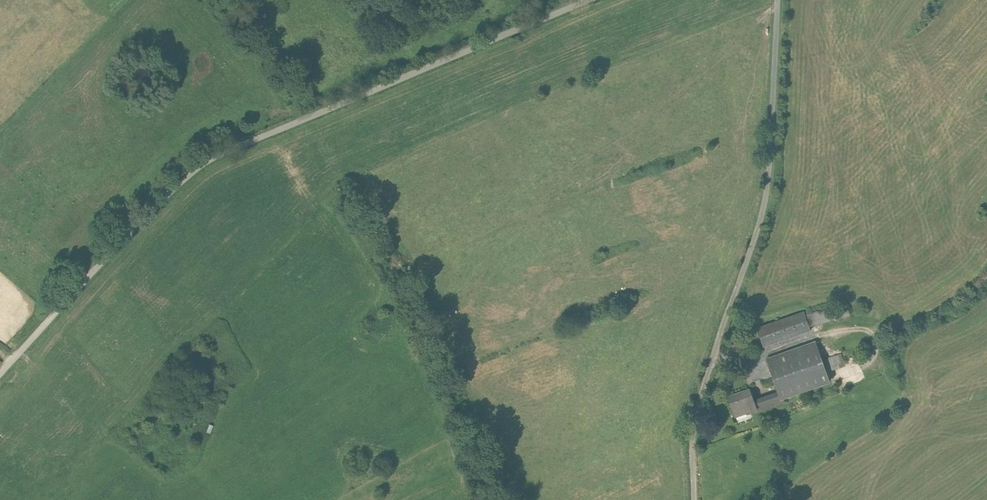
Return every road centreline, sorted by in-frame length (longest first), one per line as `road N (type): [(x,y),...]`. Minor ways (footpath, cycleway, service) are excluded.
road 1 (unclassified): [(581,0),(196,167),(0,374)]
road 2 (unclassified): [(693,499),(695,433),(718,332),(764,200),(777,0)]

